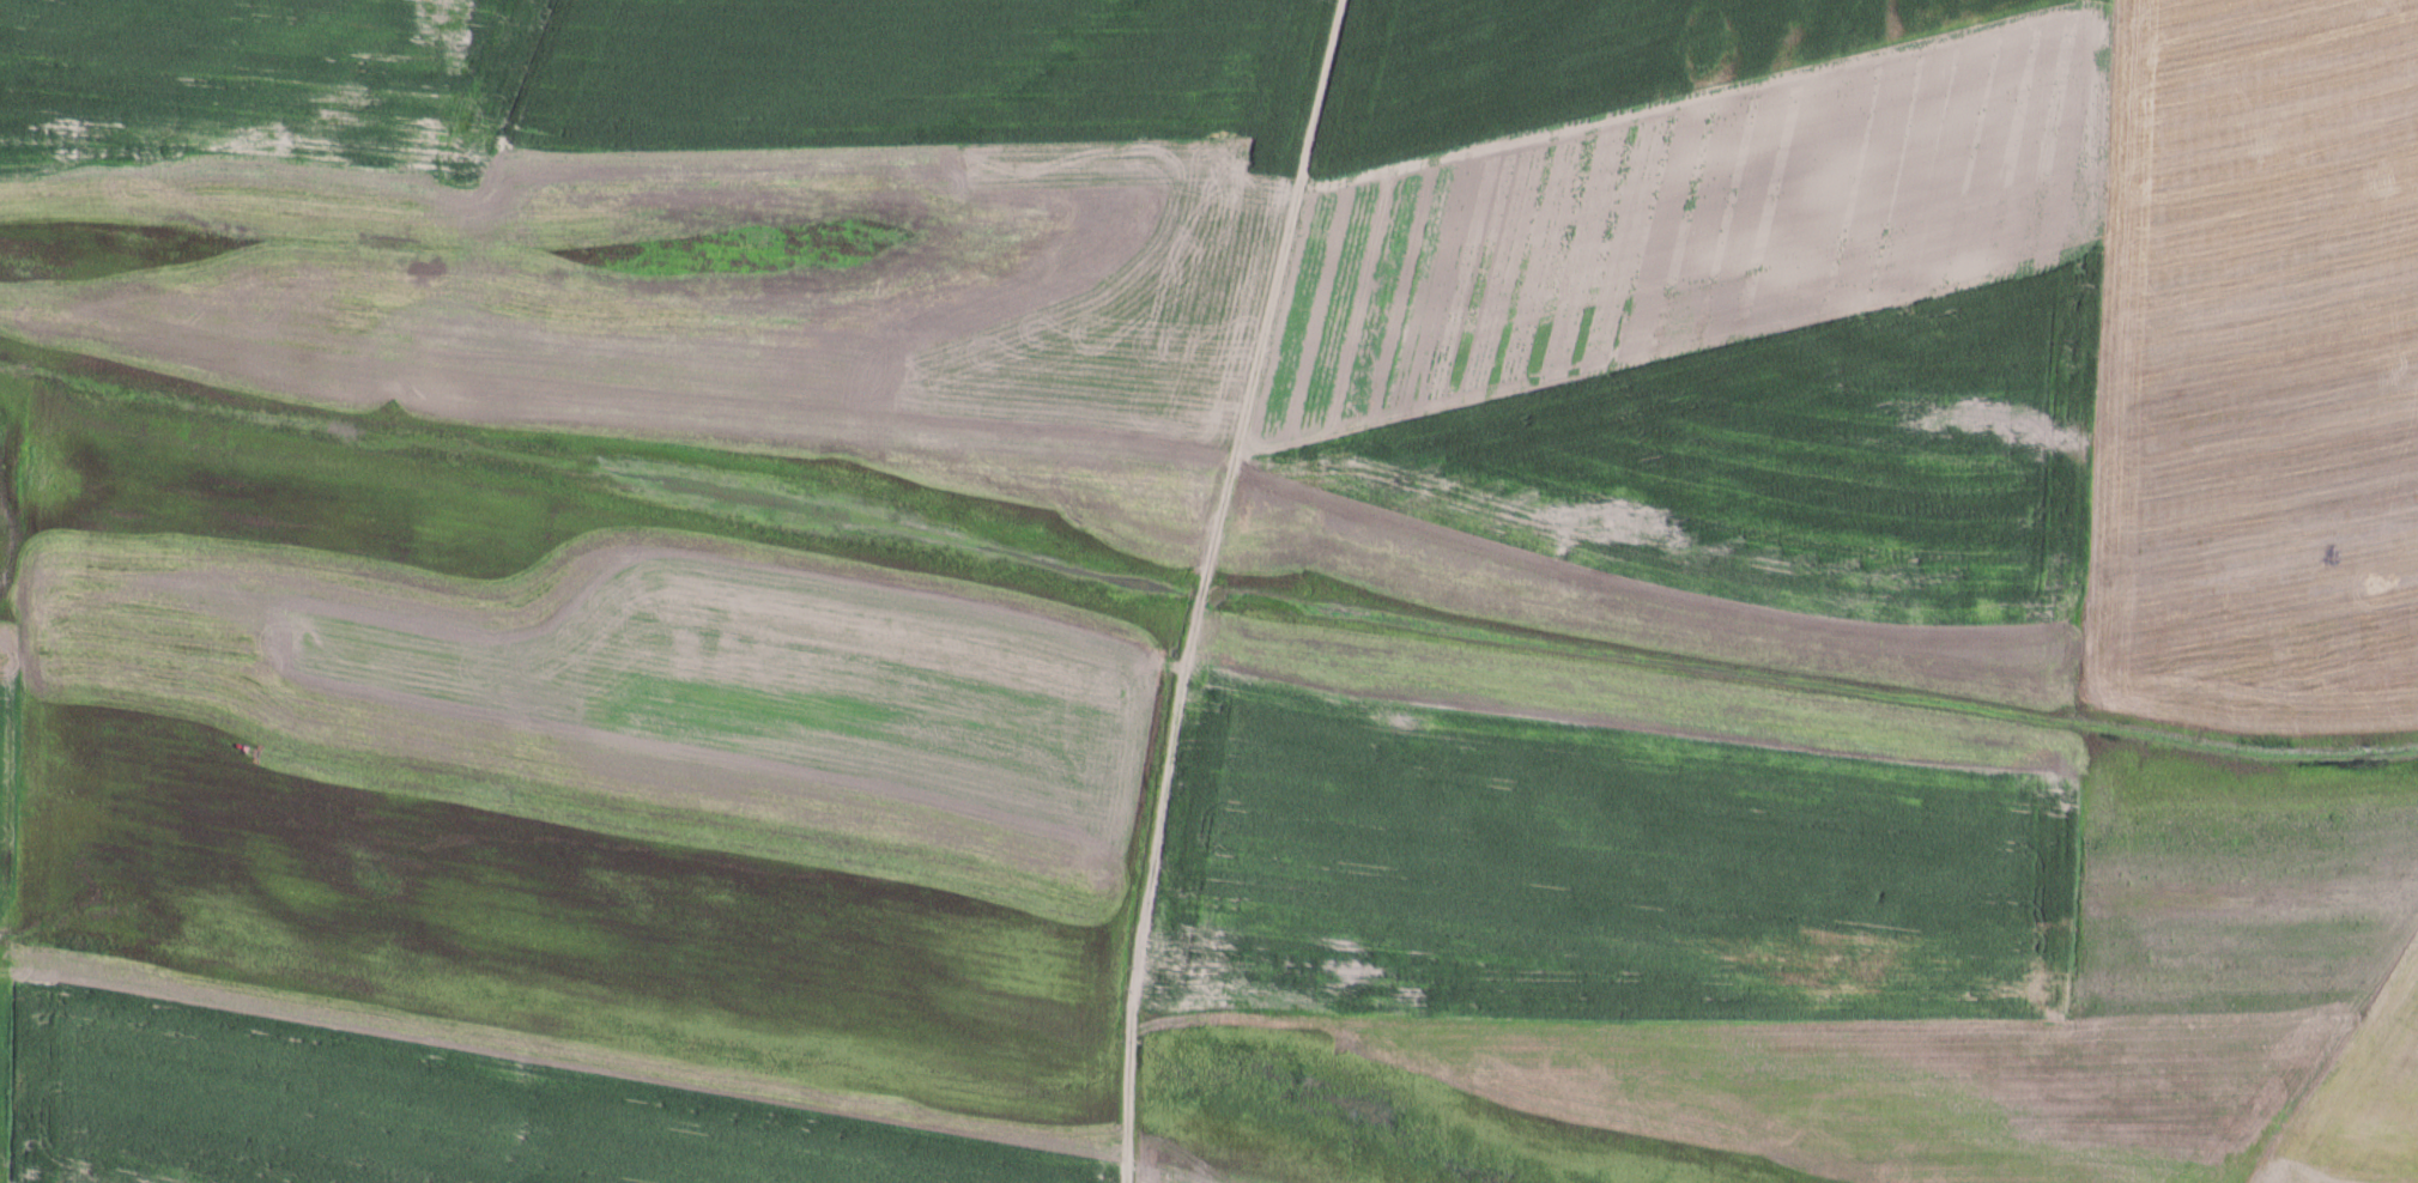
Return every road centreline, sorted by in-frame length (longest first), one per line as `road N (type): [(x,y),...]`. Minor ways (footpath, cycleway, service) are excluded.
road 1 (track): [(1341,0),(1177,703),(1133,995),(1128,1182)]

